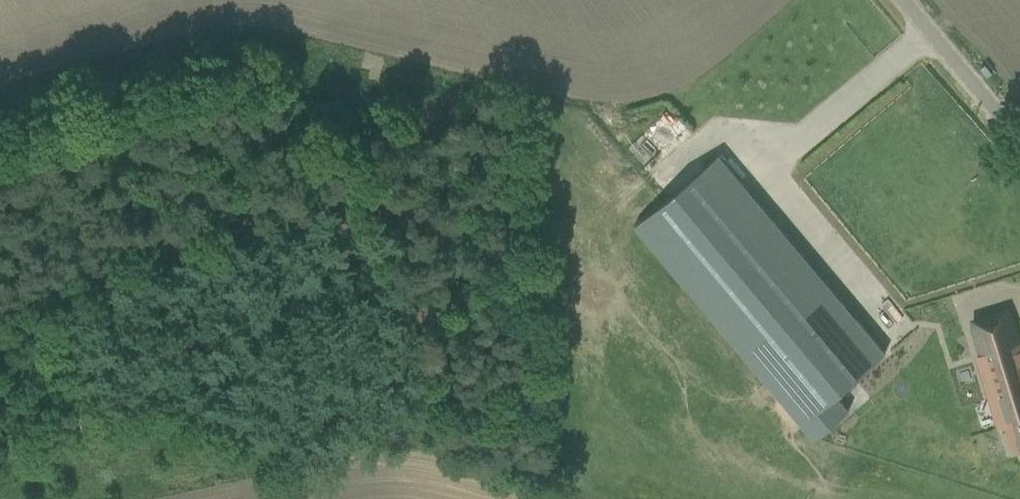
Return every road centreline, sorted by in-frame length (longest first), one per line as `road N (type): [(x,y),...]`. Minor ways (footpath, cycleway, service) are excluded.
road 1 (unclassified): [(1019,130),(909,0)]

